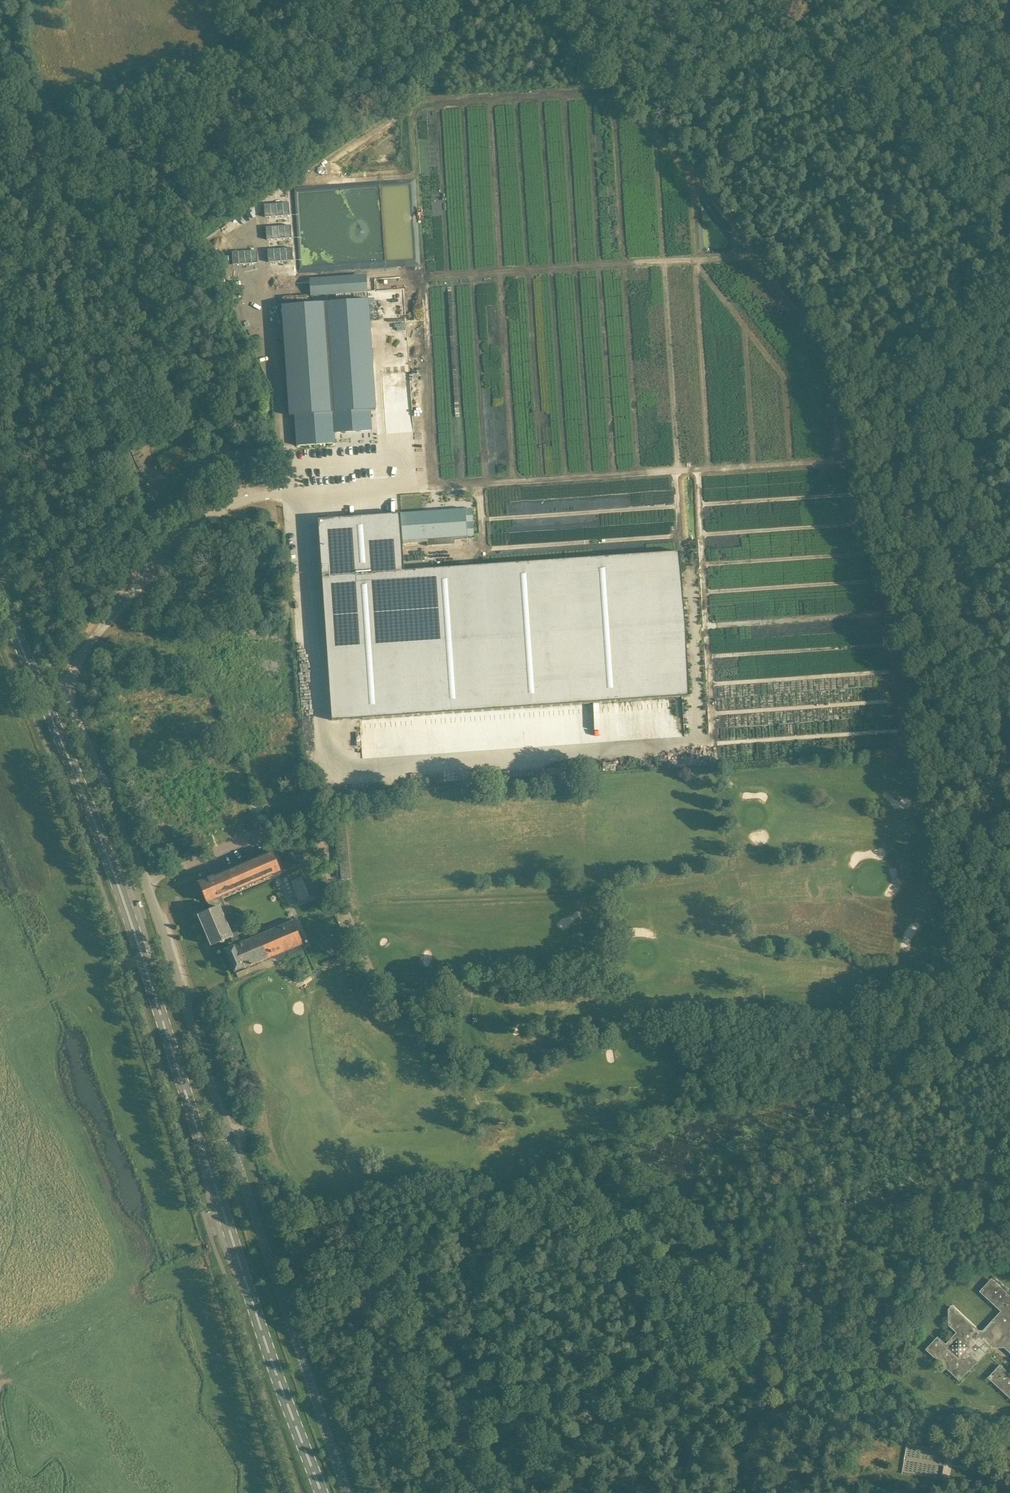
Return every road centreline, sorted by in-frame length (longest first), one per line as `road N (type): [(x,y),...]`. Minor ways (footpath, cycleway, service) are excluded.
road 1 (primary): [(321,1492),(92,810),(0,598)]
road 2 (track): [(305,492),(325,764),(679,743)]
road 3 (unclassified): [(467,994),(402,992),(378,981),(307,818),(147,883)]
road 4 (unclassified): [(346,1492),(228,1136)]
road 5 (unclassified): [(228,1136),(147,883)]
road 6 (unclassified): [(147,883),(64,691)]

